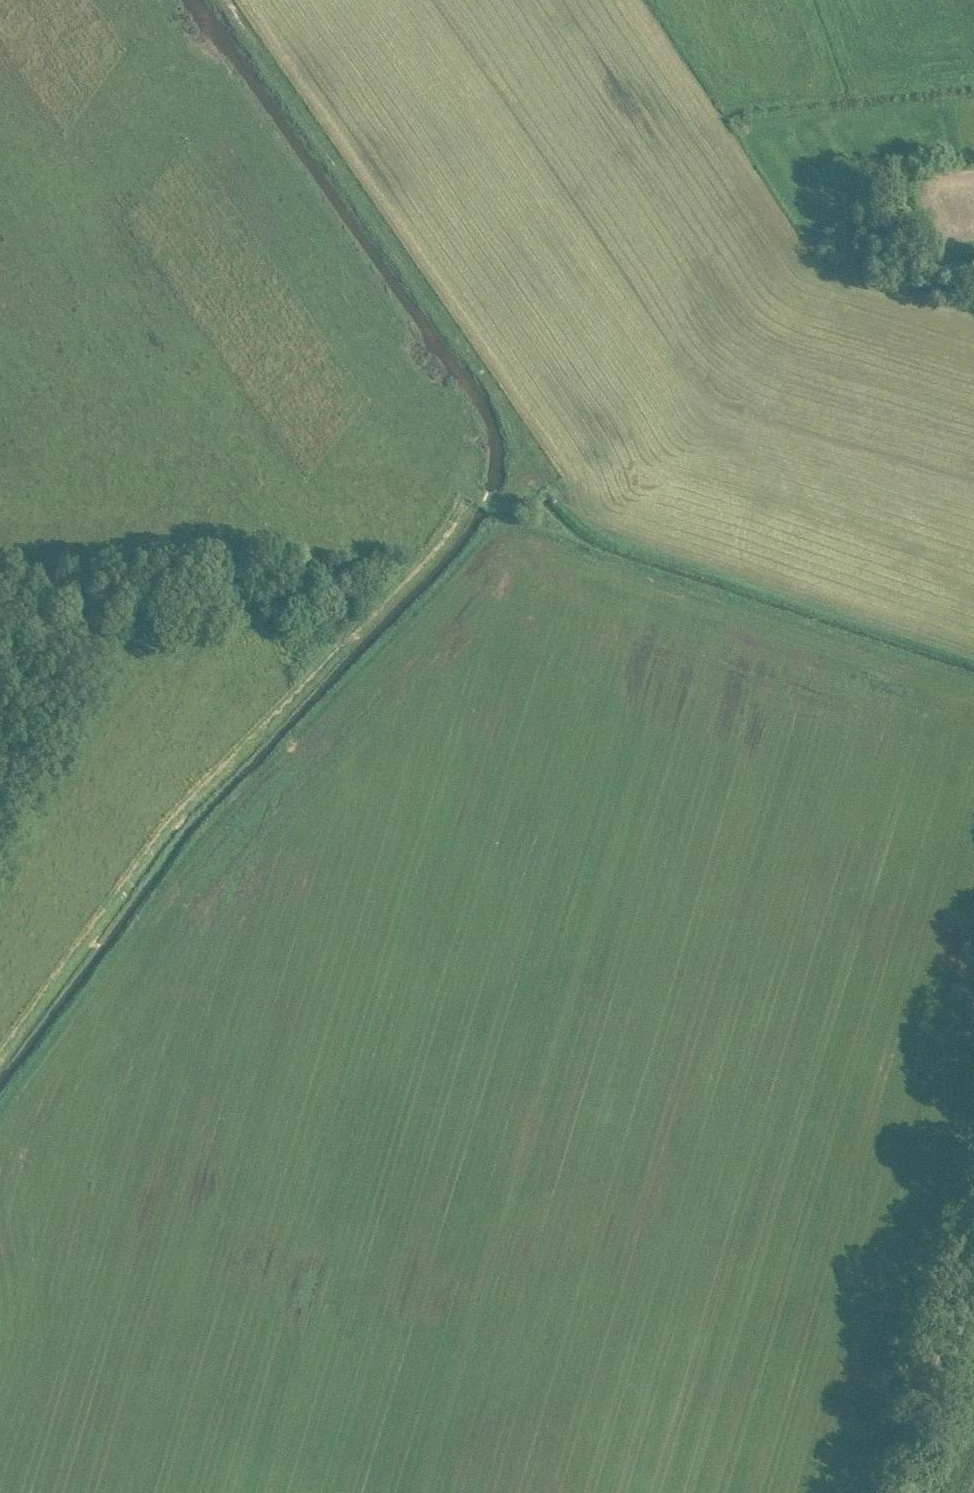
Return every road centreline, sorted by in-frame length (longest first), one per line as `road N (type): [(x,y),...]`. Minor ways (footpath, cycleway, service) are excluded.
road 1 (unclassified): [(905,1492),(973,1269)]

